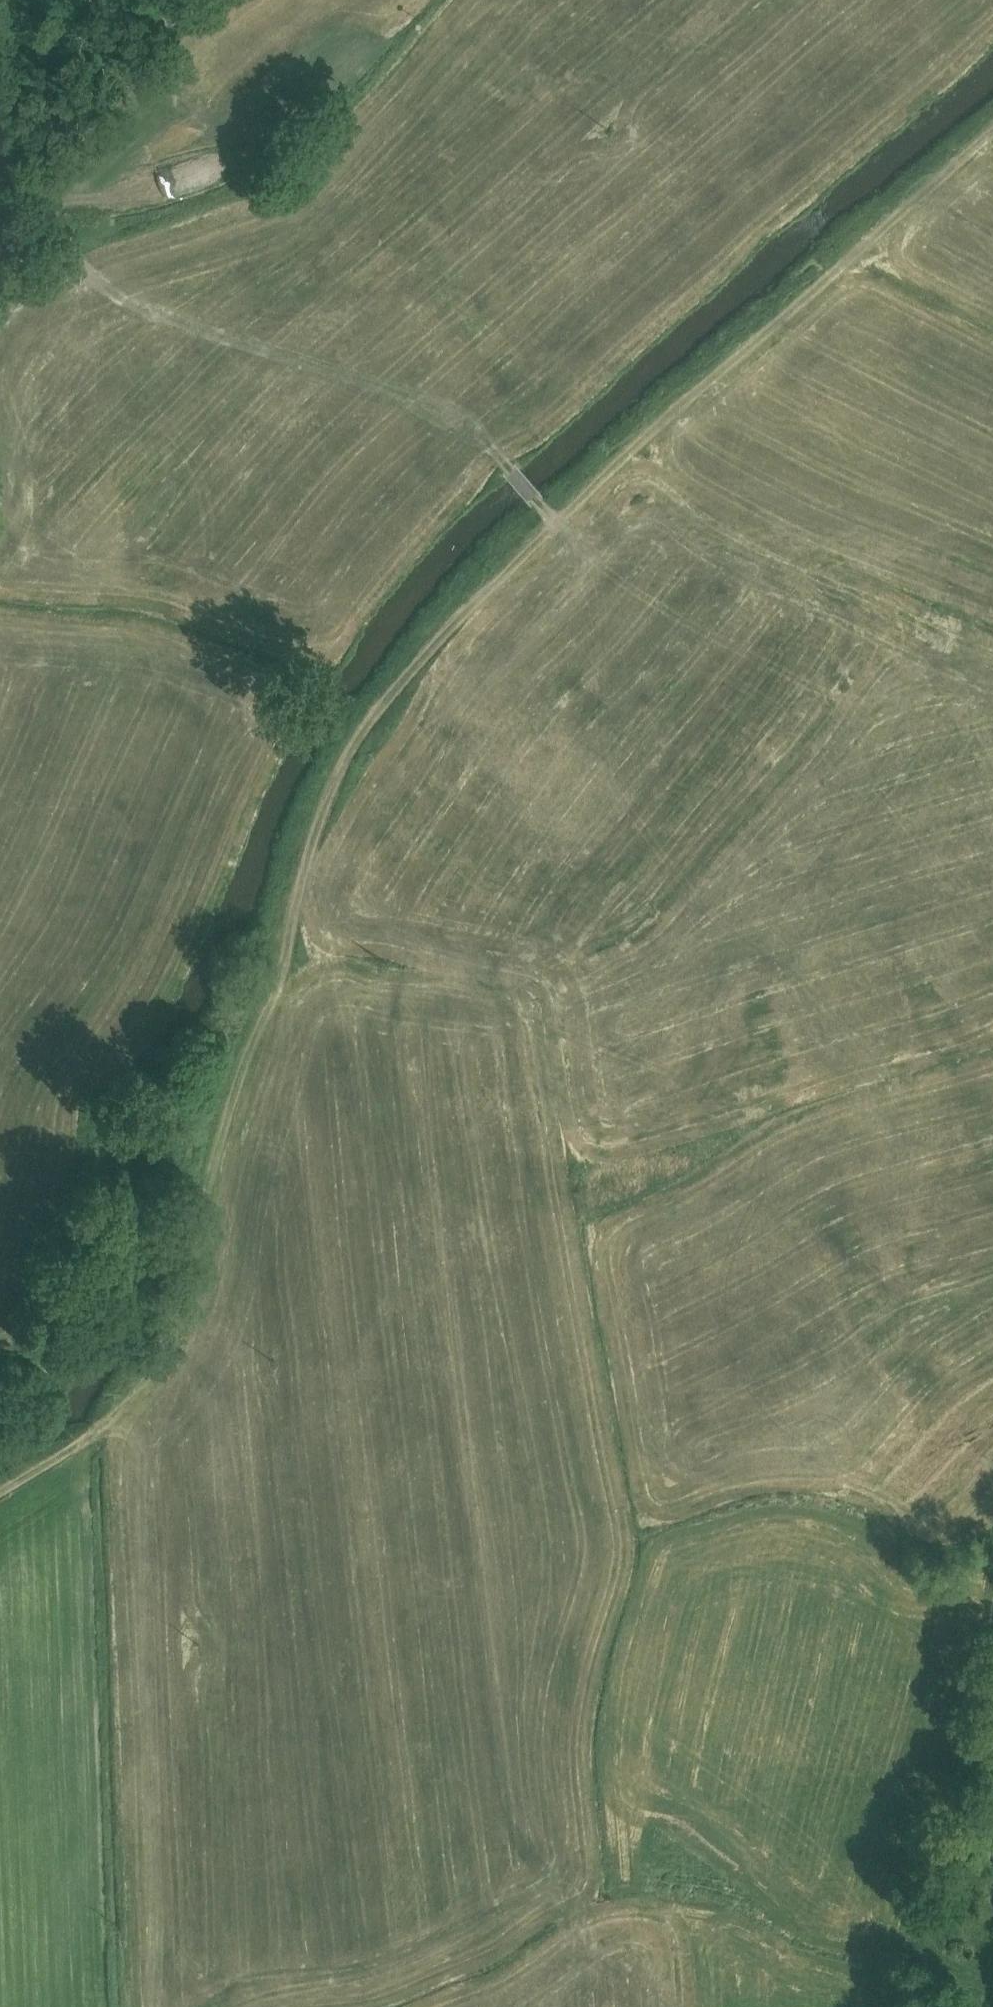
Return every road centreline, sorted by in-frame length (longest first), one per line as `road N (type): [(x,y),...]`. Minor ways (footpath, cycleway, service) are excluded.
road 1 (track): [(992,134),(475,601),(370,723),(326,804),(286,969),(225,1112),(184,1307),(170,1337),(86,1442),(0,1493)]

